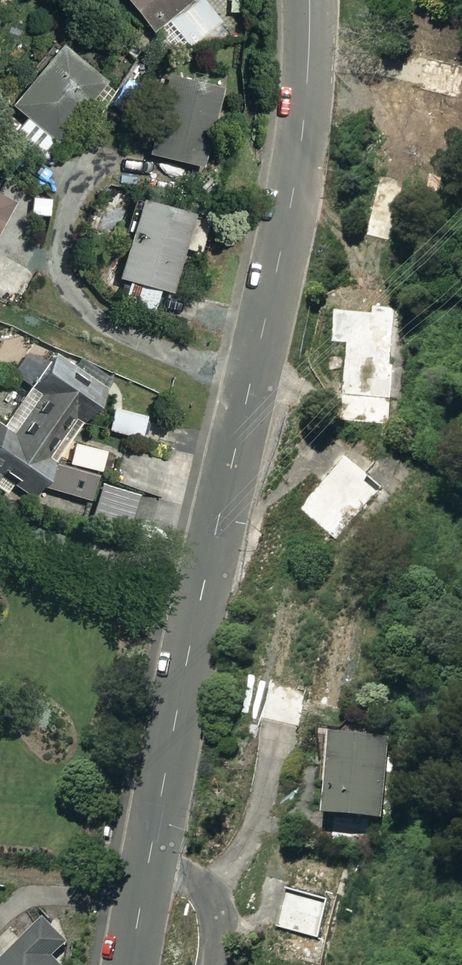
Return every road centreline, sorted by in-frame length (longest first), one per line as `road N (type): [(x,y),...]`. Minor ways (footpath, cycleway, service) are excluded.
road 1 (residential): [(310,0),(303,134),(283,243),(181,691),(129,964)]

